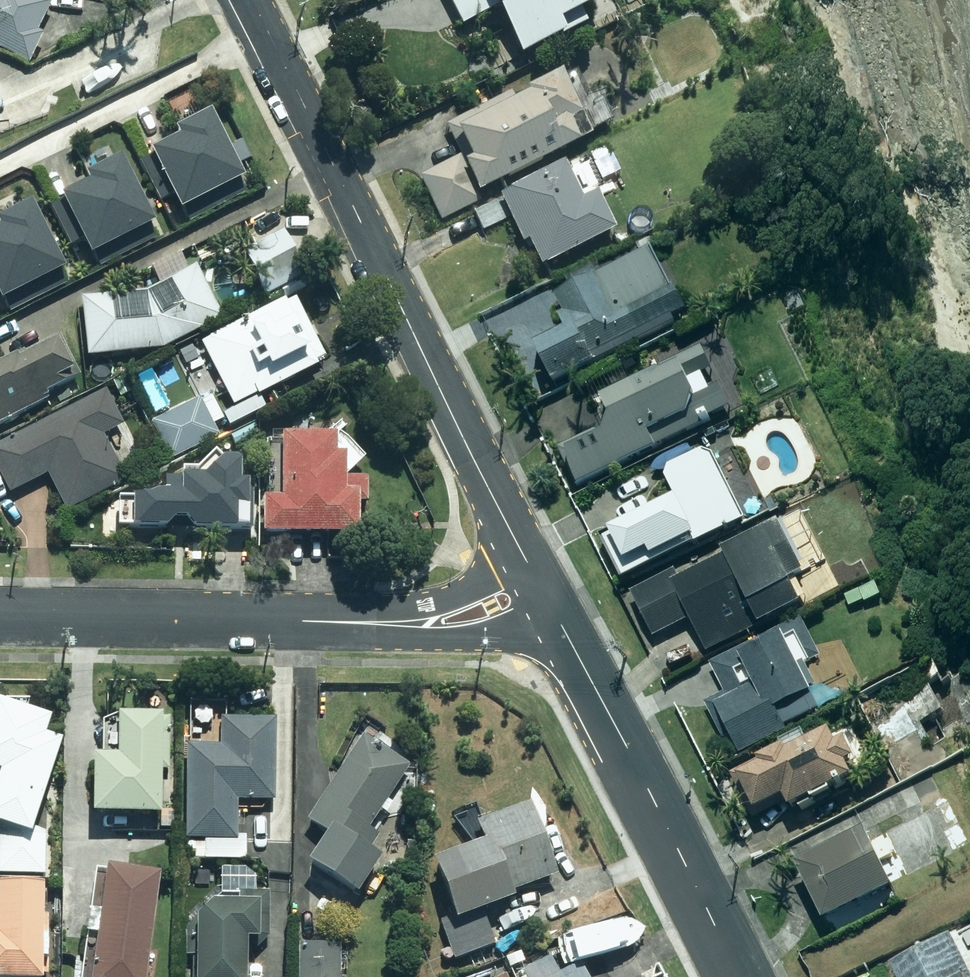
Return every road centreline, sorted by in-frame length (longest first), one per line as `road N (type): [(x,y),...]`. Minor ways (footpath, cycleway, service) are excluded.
road 1 (secondary): [(247,0),(525,556)]
road 2 (secondary): [(553,619),(740,976)]
road 3 (residential): [(300,625),(0,620)]
road 4 (residential): [(553,619),(507,637),(403,639),(300,625)]
road 5 (residential): [(300,625),(481,586),(525,556)]

